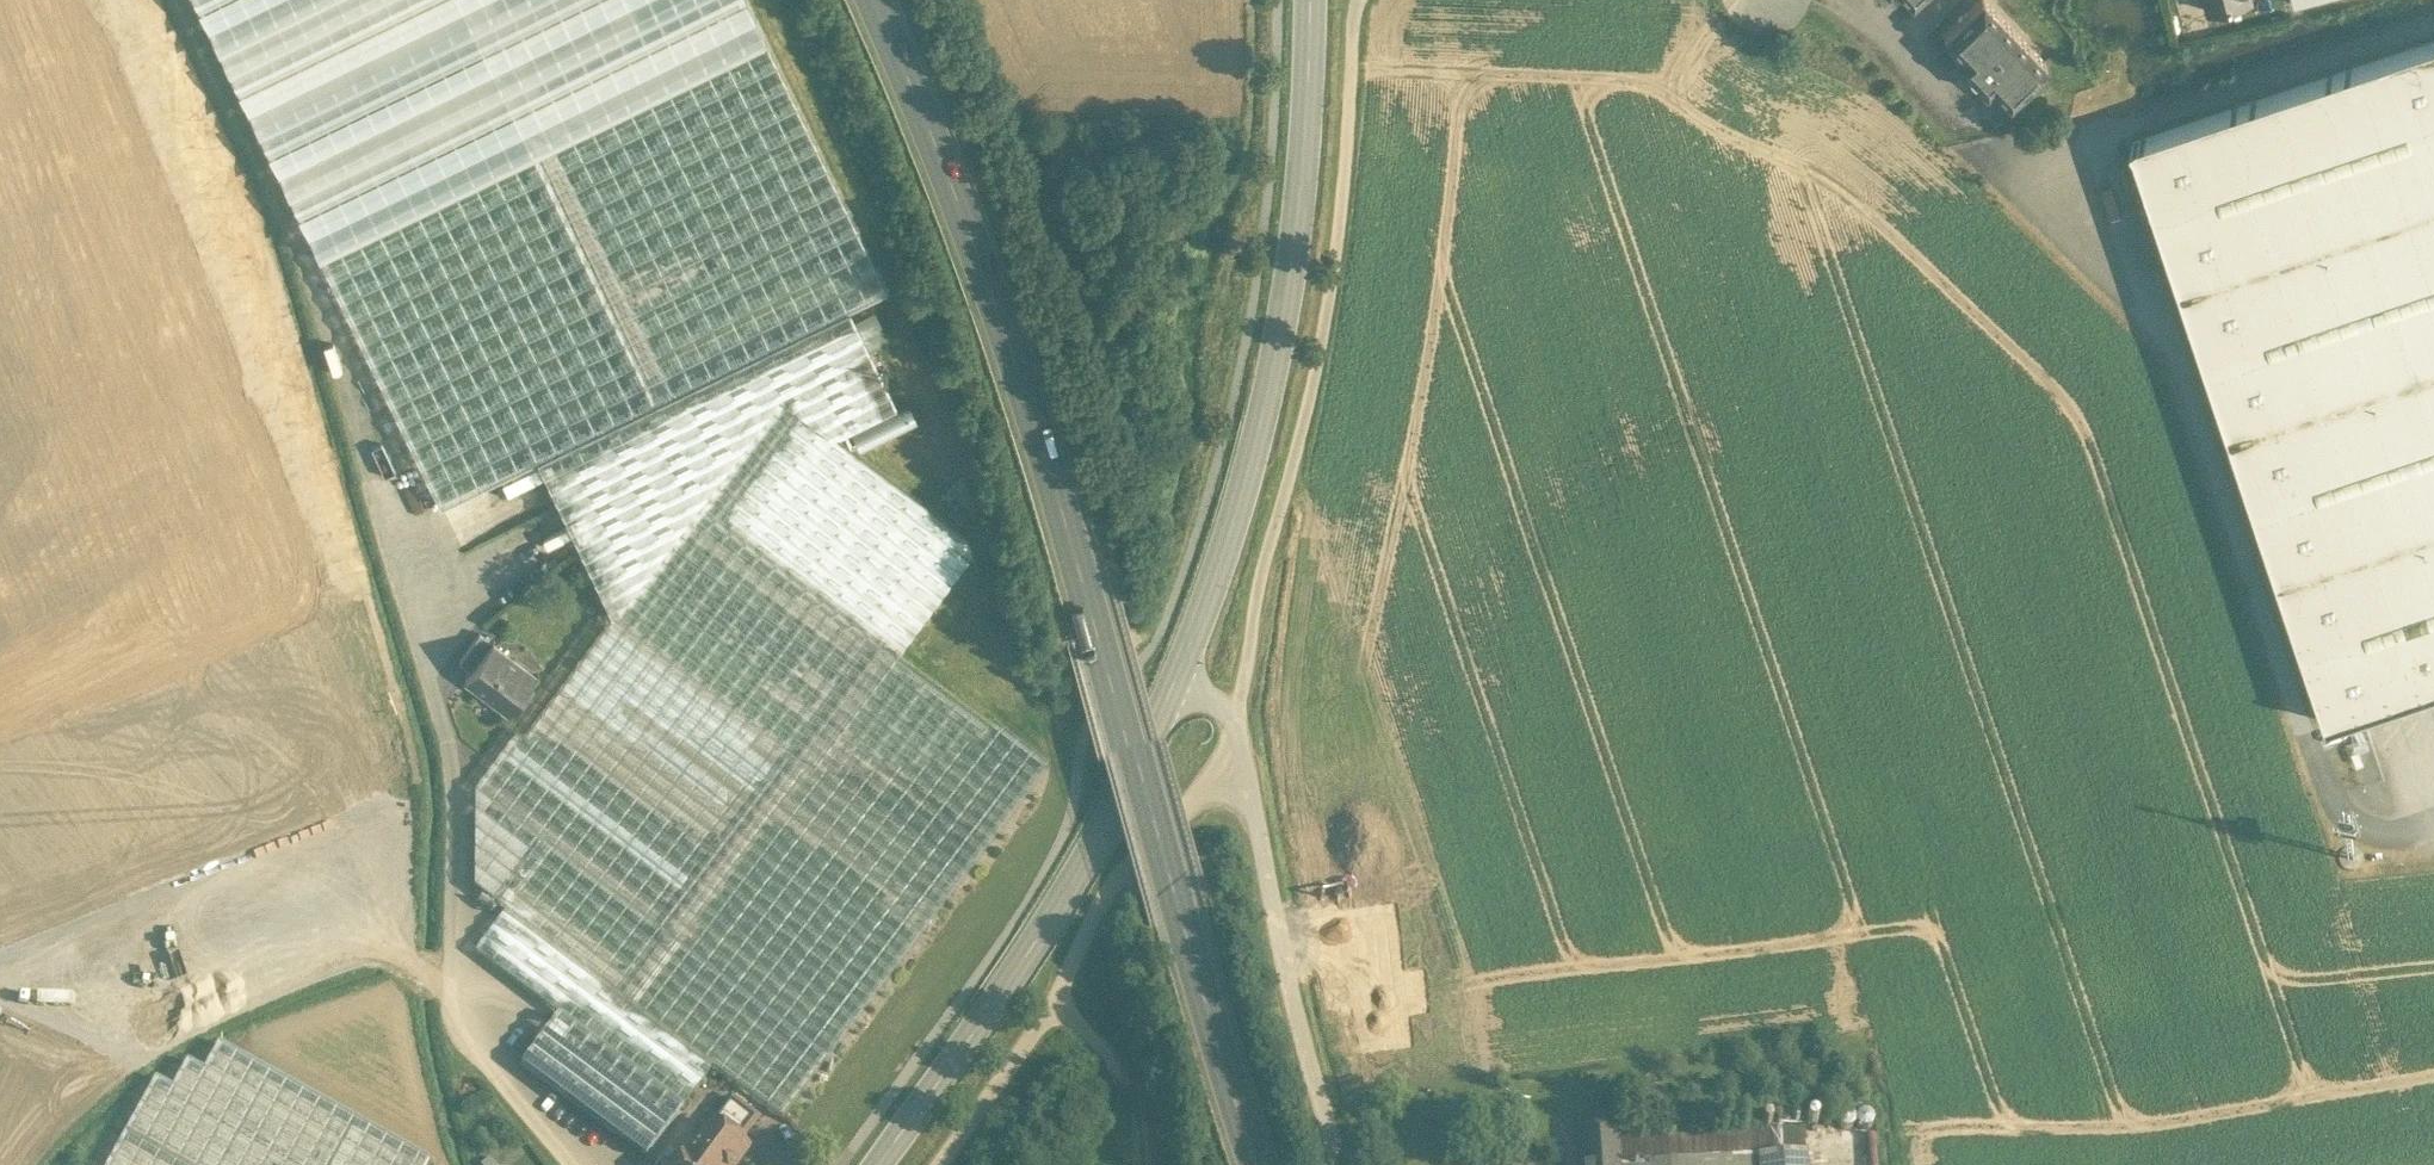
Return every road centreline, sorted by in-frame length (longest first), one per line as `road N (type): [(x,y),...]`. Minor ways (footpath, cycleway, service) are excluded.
road 1 (secondary): [(1309,0),(1301,184),(1276,354),(1214,581),(1121,798),(1062,904),(879,1164)]
road 2 (primary): [(875,0),(954,171),(1252,1164)]
road 3 (track): [(1235,714),(1323,332),(1358,0)]
road 4 (track): [(1173,687),(1235,714),(1291,993),(1341,1164)]
road 5 (track): [(944,1164),(1054,1007),(1123,873),(1245,762)]

